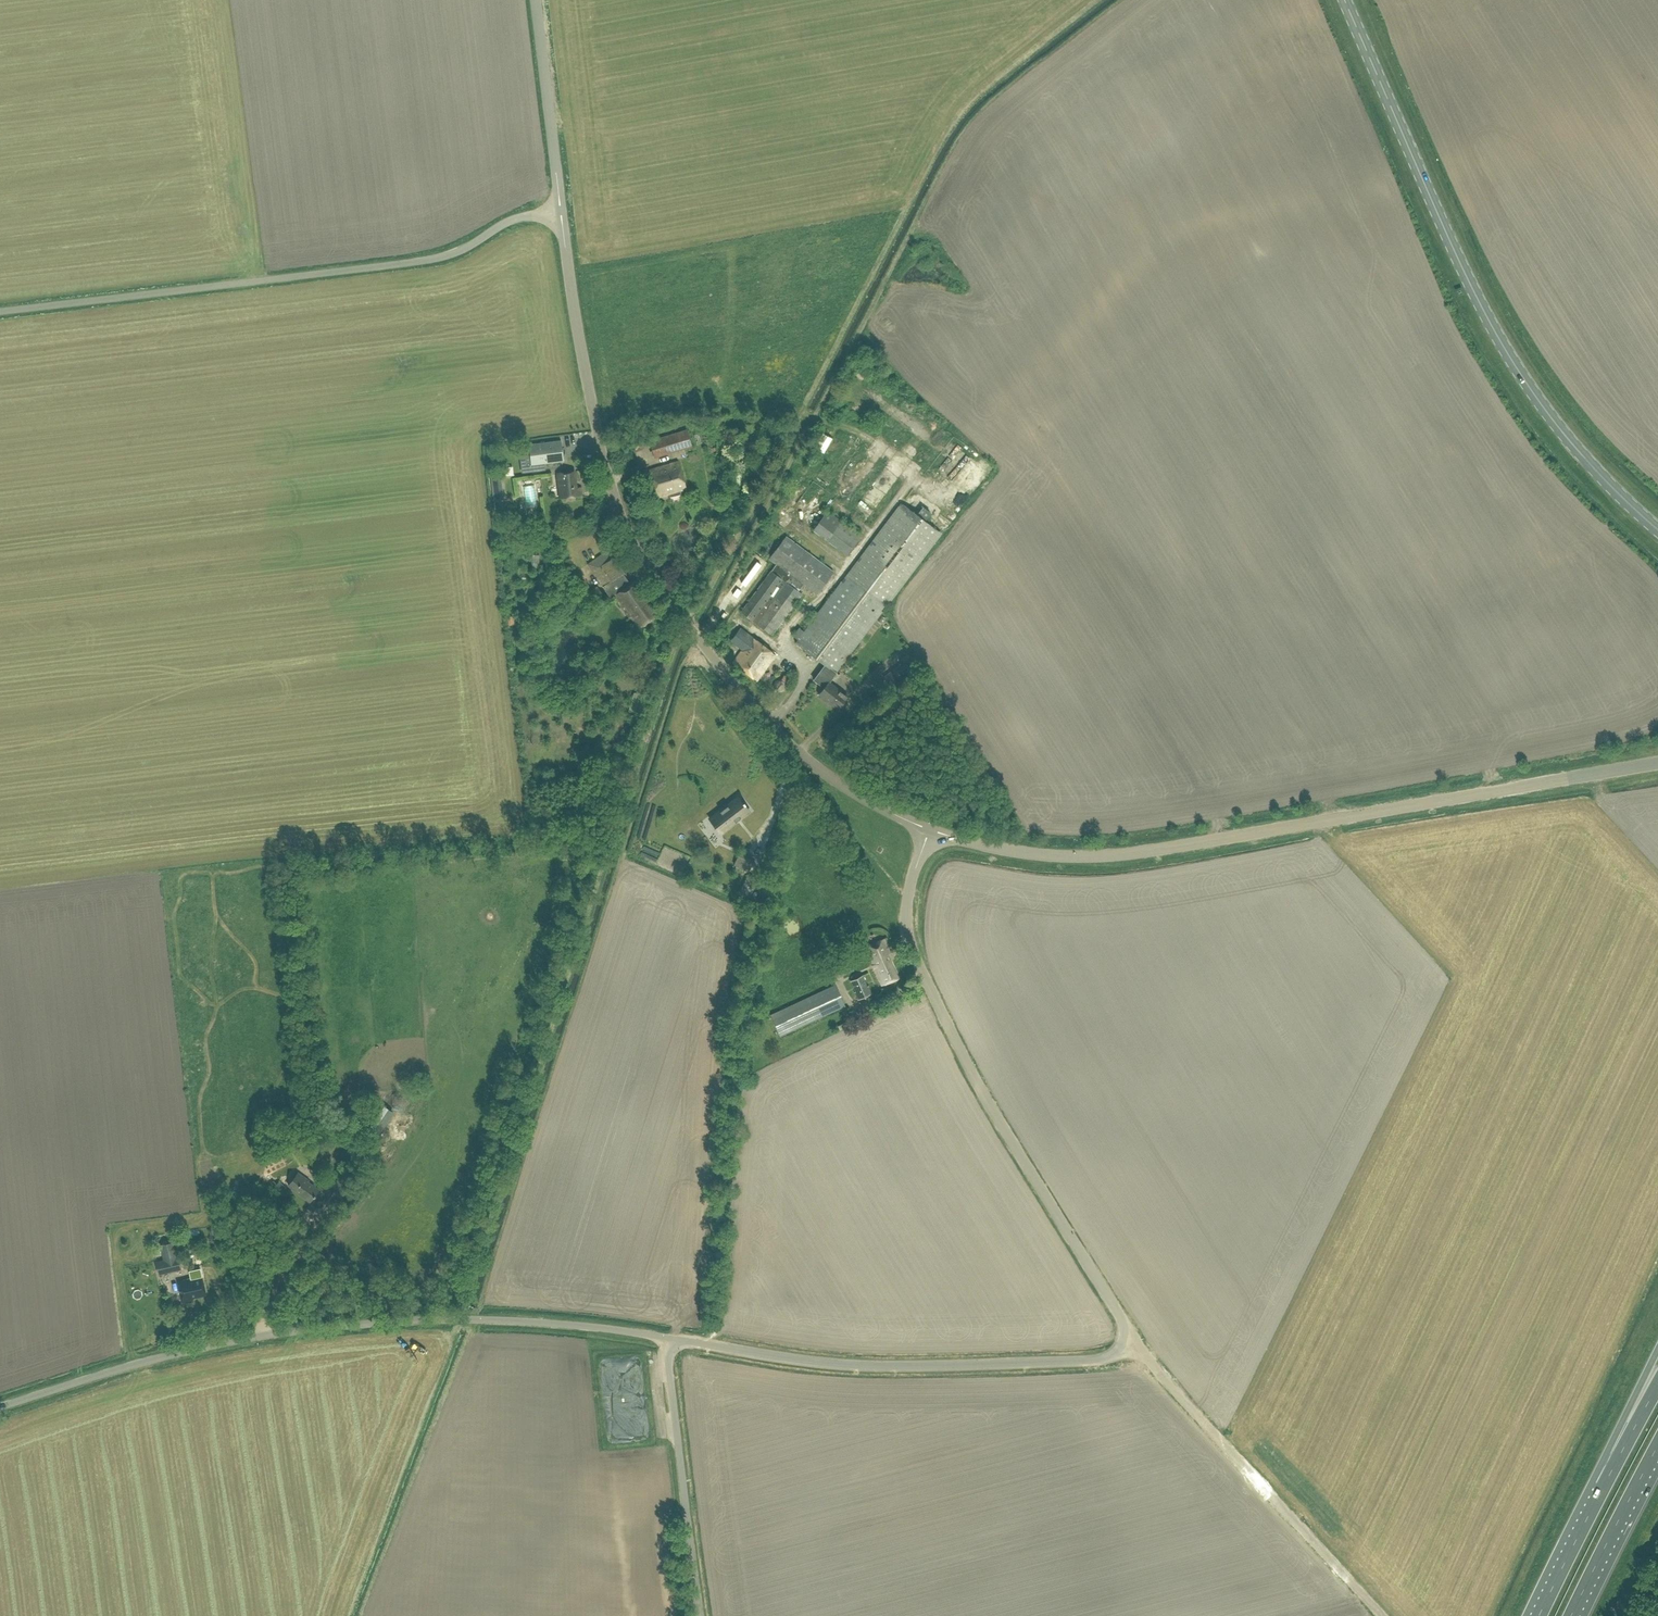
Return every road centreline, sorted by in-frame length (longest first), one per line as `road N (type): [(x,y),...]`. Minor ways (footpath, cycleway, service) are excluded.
road 1 (unclassified): [(930,831),(906,910),(919,965),(990,1106),(1136,1341),(1089,1360),(864,1364),(669,1338)]
road 2 (unclassified): [(930,831),(849,791),(798,755),(713,660),(649,569),(605,461),(562,211)]
road 3 (unclassified): [(930,831),(1023,851),(1138,852),(1657,762)]
road 4 (secondary): [(1657,527),(1597,472),(1490,324),(1345,0)]
road 5 (unclassified): [(0,315),(435,259),(519,219),(562,211)]
road 6 (unclassified): [(0,1406),(230,1341),(460,1319)]
road 7 (unclassified): [(700,1615),(669,1338)]
road 8 (unclassified): [(562,211),(535,0)]
road 9 (unclassified): [(669,1338),(460,1319)]
road 10 (trunk): [(1571,1615),(1657,1446)]
road 11 (trunk): [(1657,1348),(1603,1486)]
road 12 (trunk): [(1603,1486),(1539,1615)]

